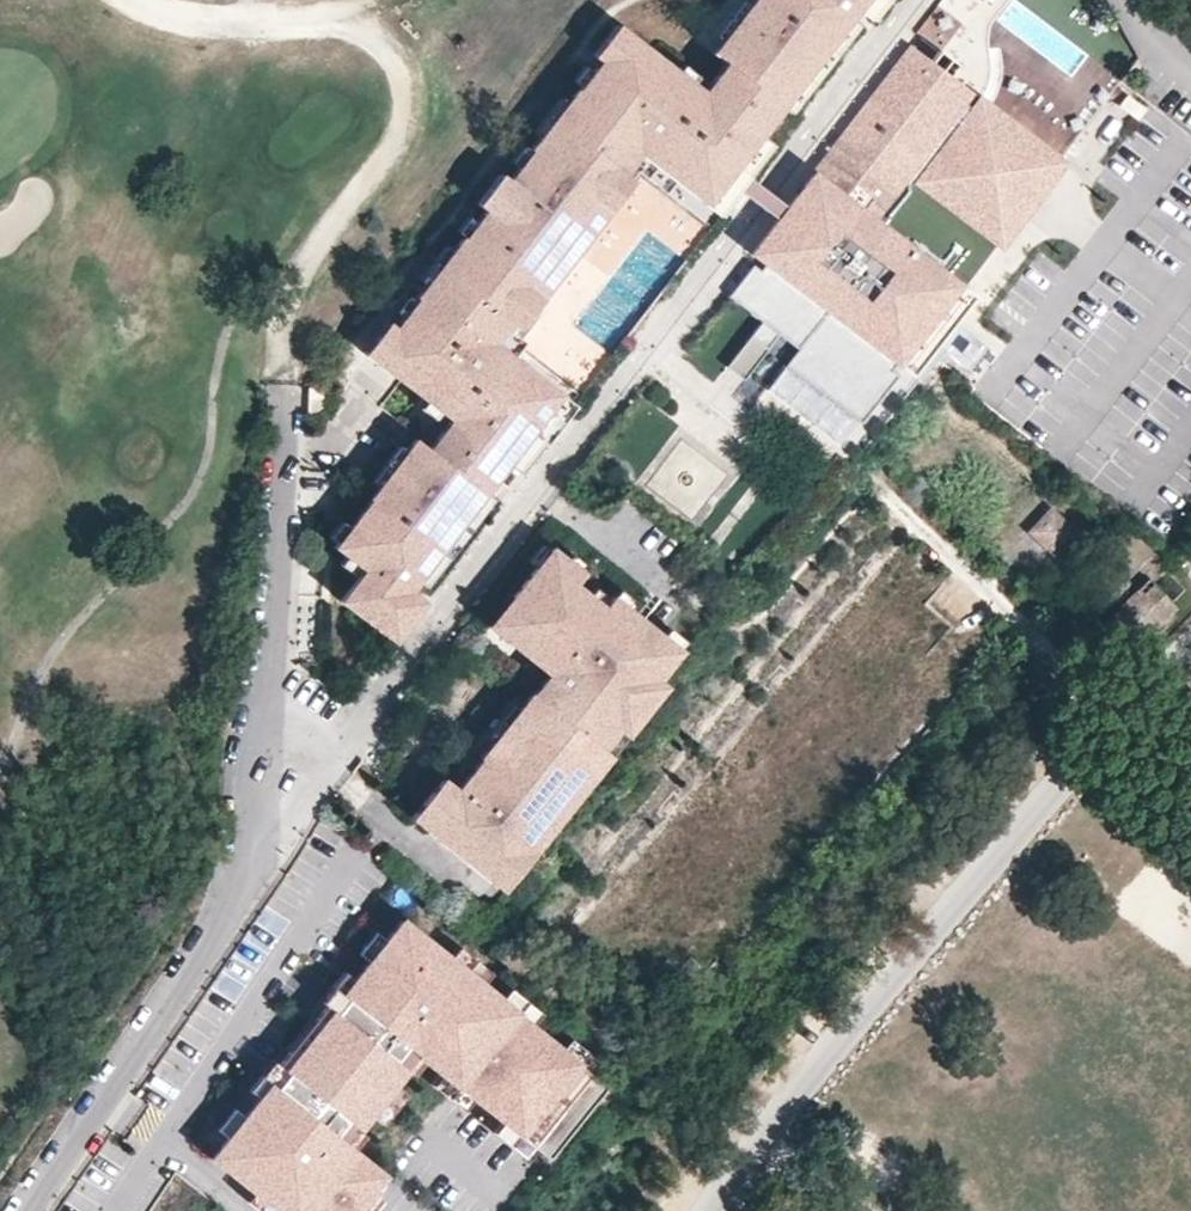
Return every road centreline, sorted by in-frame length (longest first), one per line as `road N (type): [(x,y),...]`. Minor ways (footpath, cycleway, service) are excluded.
road 1 (residential): [(539,485),(248,864),(20,1210)]
road 2 (residential): [(710,1210),(953,888),(1100,721),(1190,632)]
road 3 (residential): [(902,0),(539,485)]

